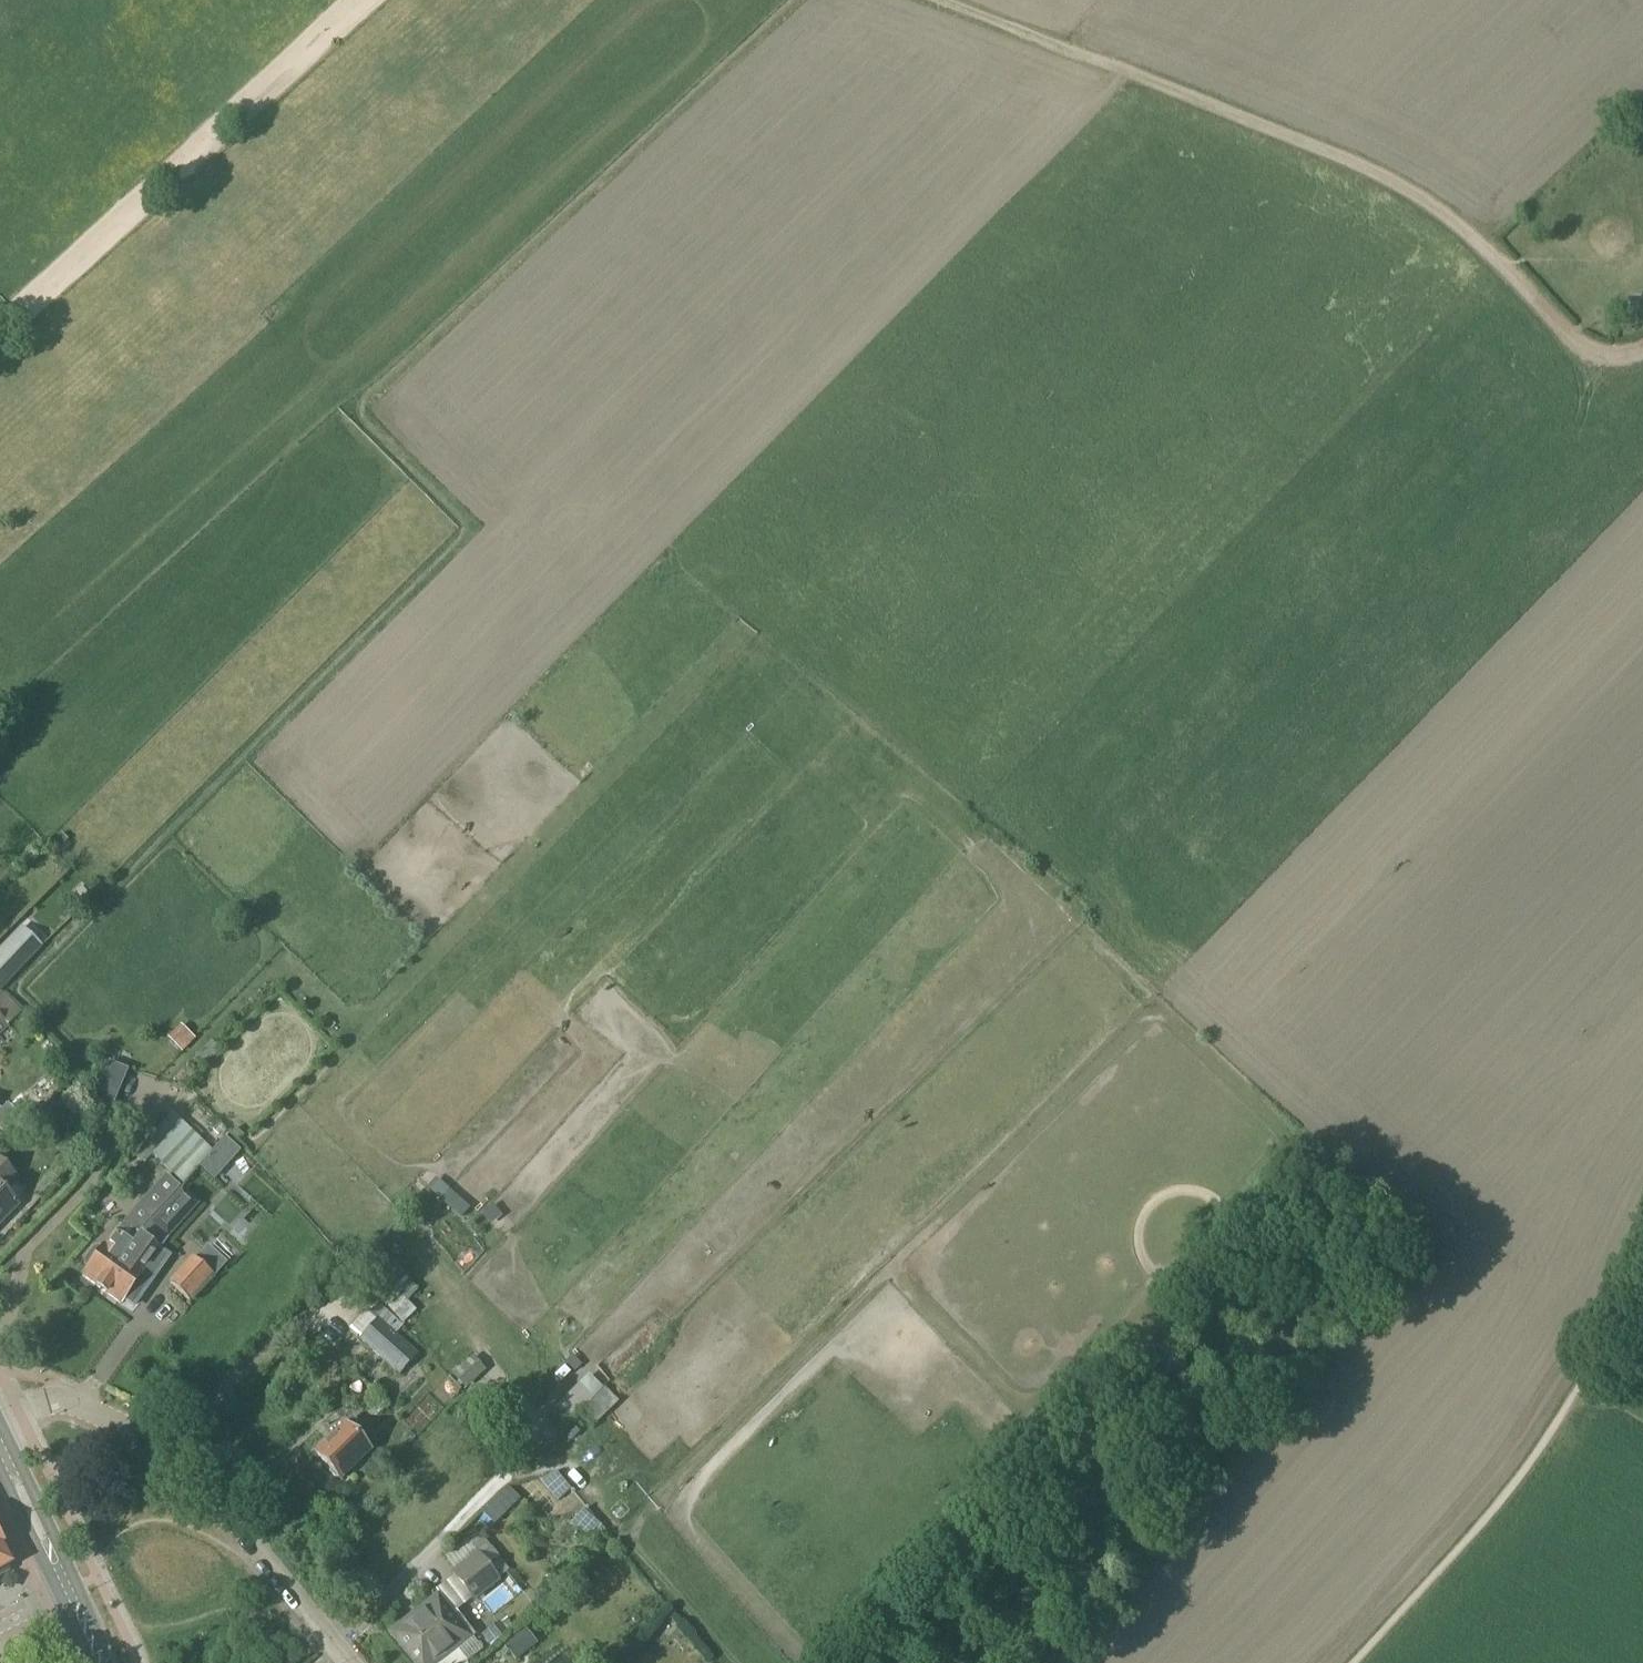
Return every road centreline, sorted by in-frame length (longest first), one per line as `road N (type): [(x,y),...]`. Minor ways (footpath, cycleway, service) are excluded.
road 1 (track): [(1642,348),(1622,355),(1582,347),(1488,248),(1401,186),(940,0)]
road 2 (residential): [(352,1662),(182,1453),(73,1400),(0,1415)]
road 3 (tertiary): [(72,1590),(0,1443)]

